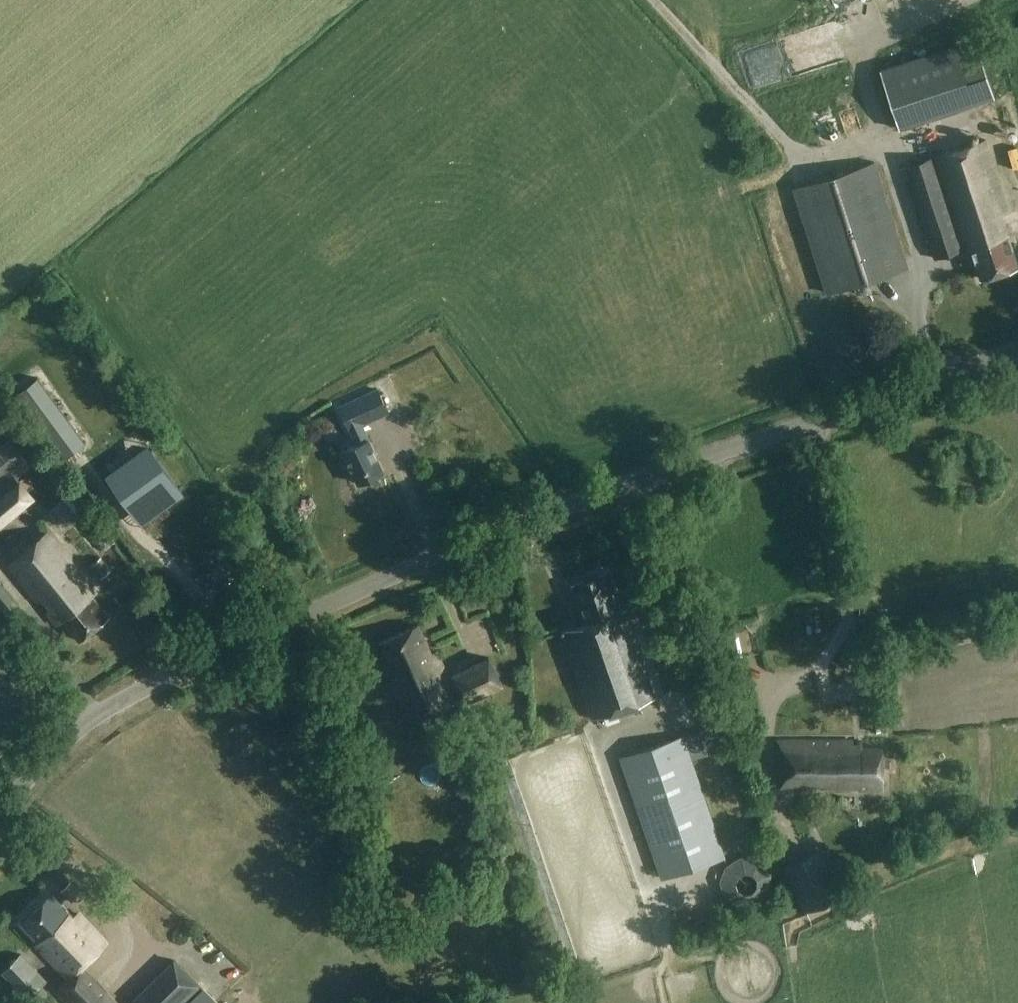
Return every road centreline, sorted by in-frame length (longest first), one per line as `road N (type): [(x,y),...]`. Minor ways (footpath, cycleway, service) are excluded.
road 1 (unclassified): [(0,810),(70,736),(181,670),(516,523),(1017,350)]
road 2 (track): [(866,143),(830,153),(795,139),(657,0)]

